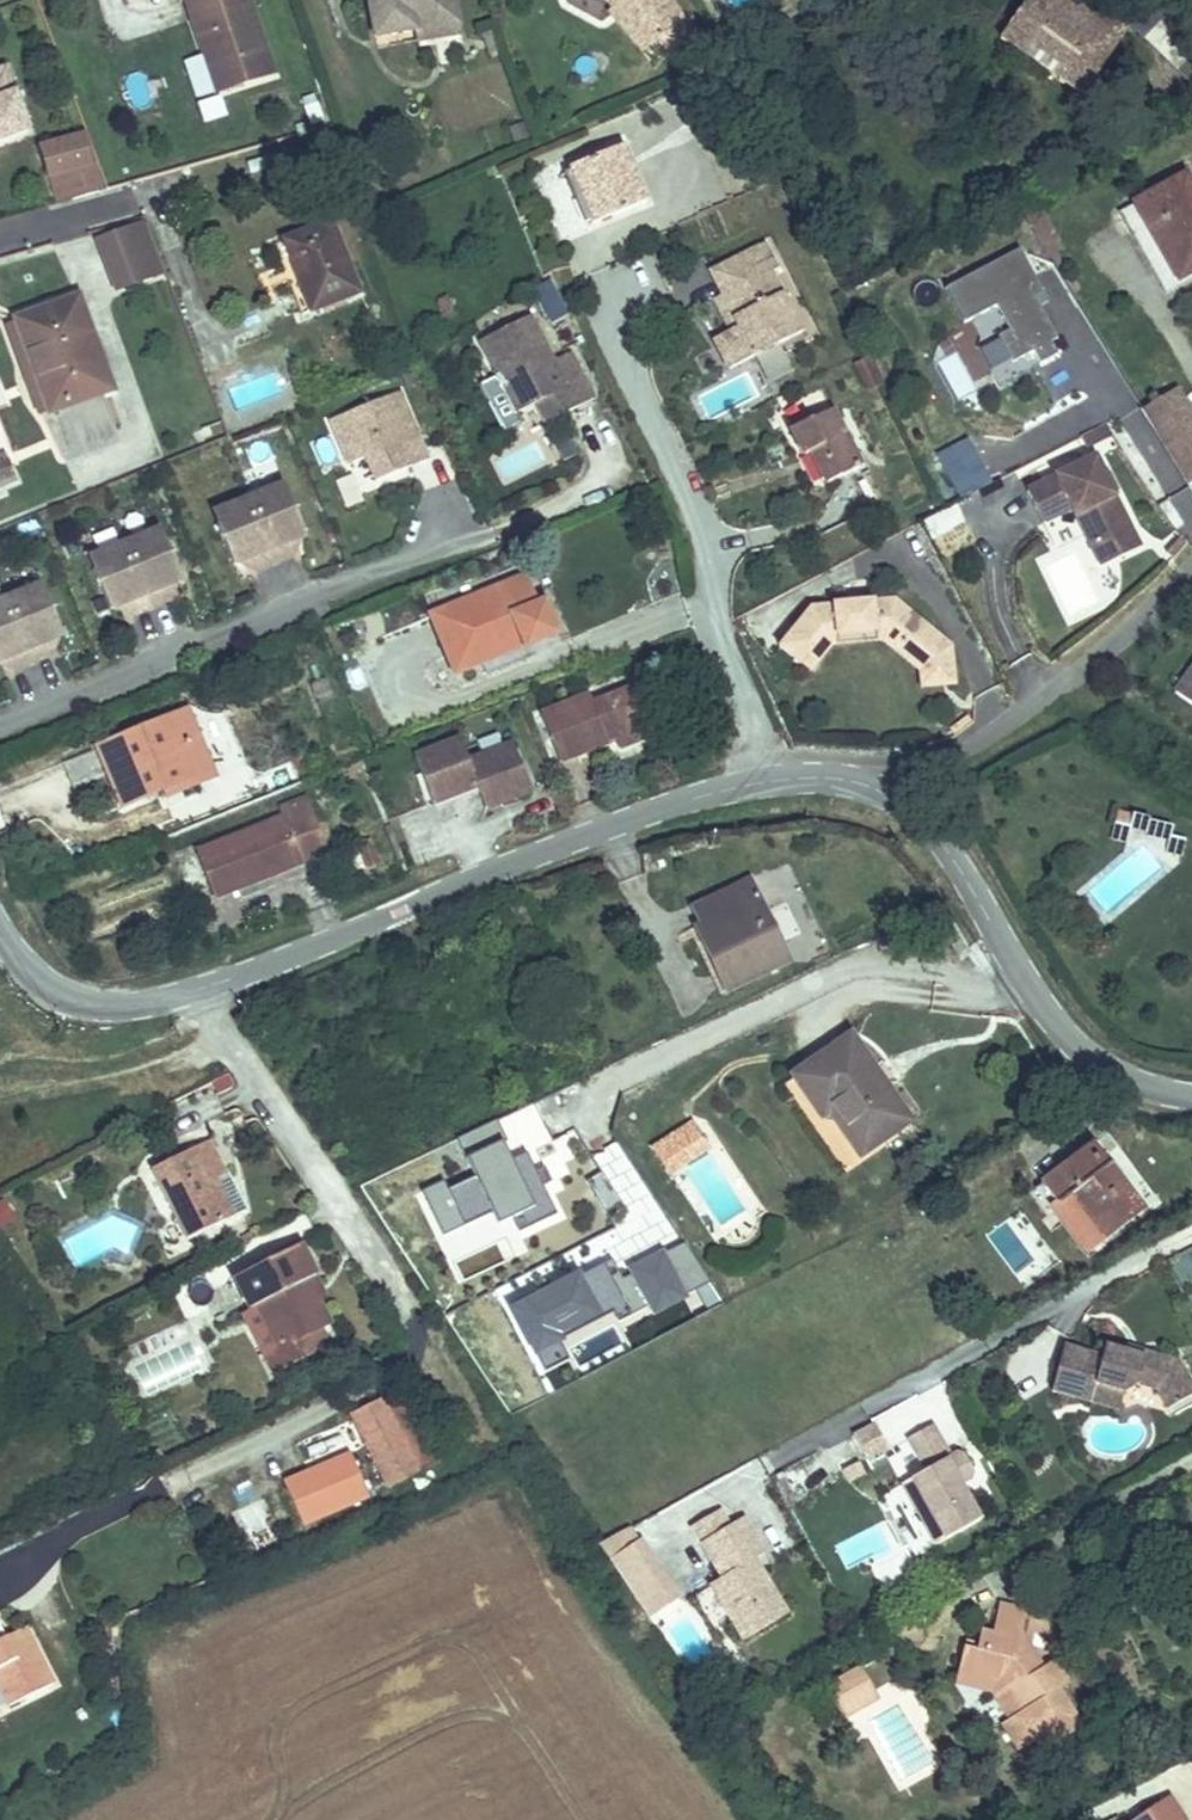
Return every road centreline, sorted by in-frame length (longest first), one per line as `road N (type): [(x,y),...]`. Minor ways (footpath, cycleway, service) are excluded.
road 1 (residential): [(0,931),(15,957),(58,995),(81,1004),(145,1005),(651,811),(772,781)]
road 2 (residential): [(772,781),(716,627),(707,545),(630,355),(624,301)]
road 3 (residential): [(893,798),(948,849),(1026,980),(1083,1052),(1116,1075),(1191,1097)]
road 4 (residential): [(1191,569),(1081,676),(893,798)]
road 5 (residential): [(772,781),(825,777),(893,798)]

